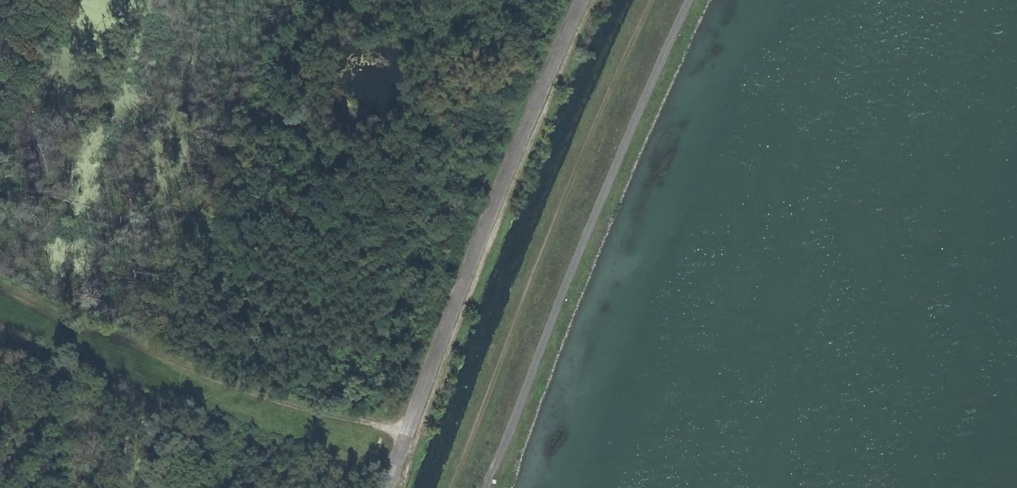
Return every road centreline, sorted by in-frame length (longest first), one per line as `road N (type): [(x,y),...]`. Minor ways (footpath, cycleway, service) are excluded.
road 1 (track): [(691,0),(487,487)]
road 2 (track): [(655,0),(457,487)]
road 3 (track): [(407,430),(313,409),(0,289)]

